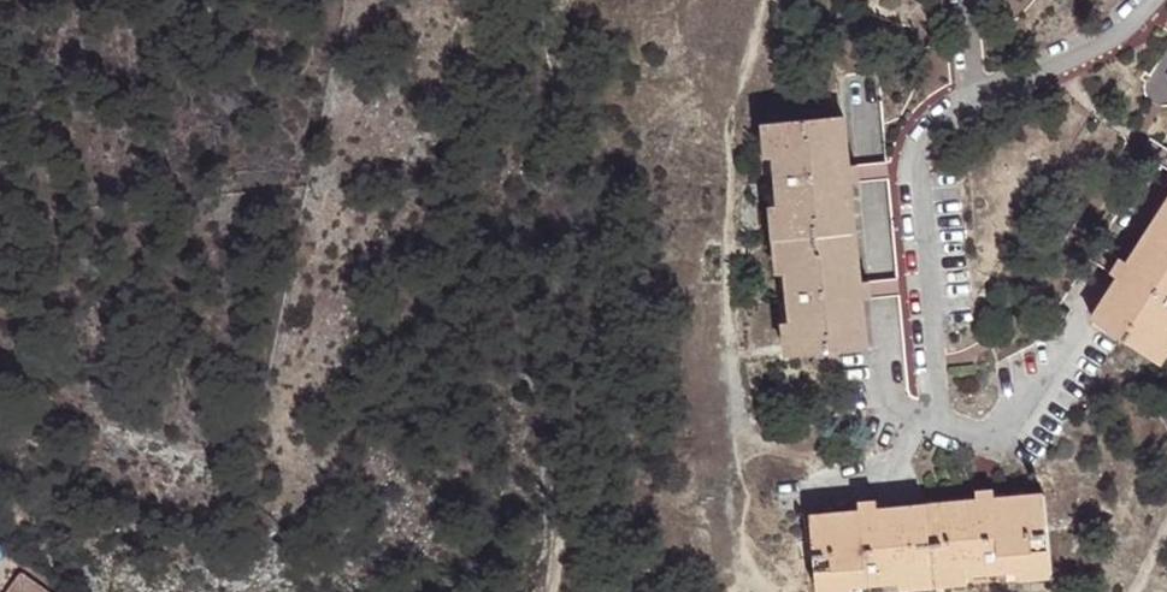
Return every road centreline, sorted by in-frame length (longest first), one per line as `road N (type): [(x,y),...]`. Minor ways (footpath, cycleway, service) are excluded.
road 1 (residential): [(1138,0),(1093,36),(940,108),(914,170),(942,420),(971,438),(1000,442),(1021,430),(1076,347)]
road 2 (track): [(543,591),(551,436),(534,338),(561,231),(535,118),(449,0)]

